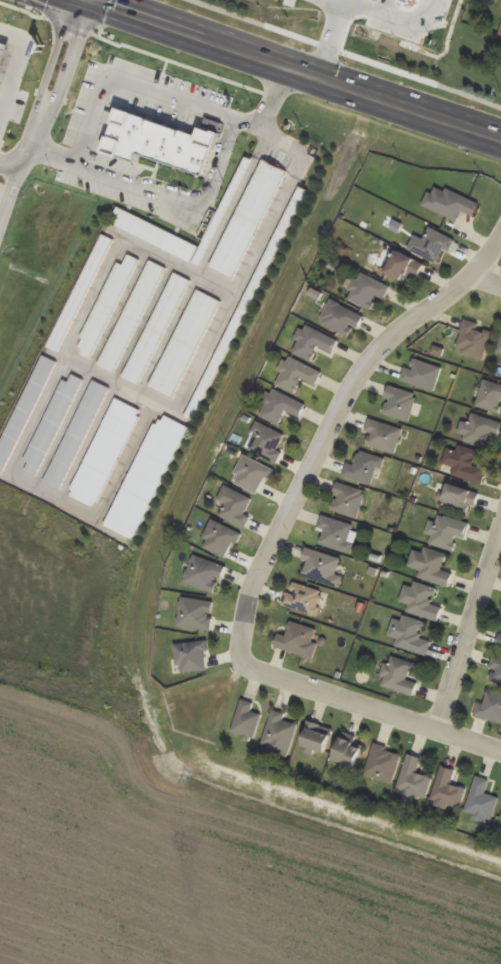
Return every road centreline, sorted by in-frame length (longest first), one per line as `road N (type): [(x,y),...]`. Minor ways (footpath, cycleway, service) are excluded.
road 1 (residential): [(238,665),(254,583),(357,378),(500,239)]
road 2 (secondary): [(500,130),(96,0)]
road 3 (residential): [(500,751),(238,665)]
road 4 (residential): [(500,531),(436,730)]

